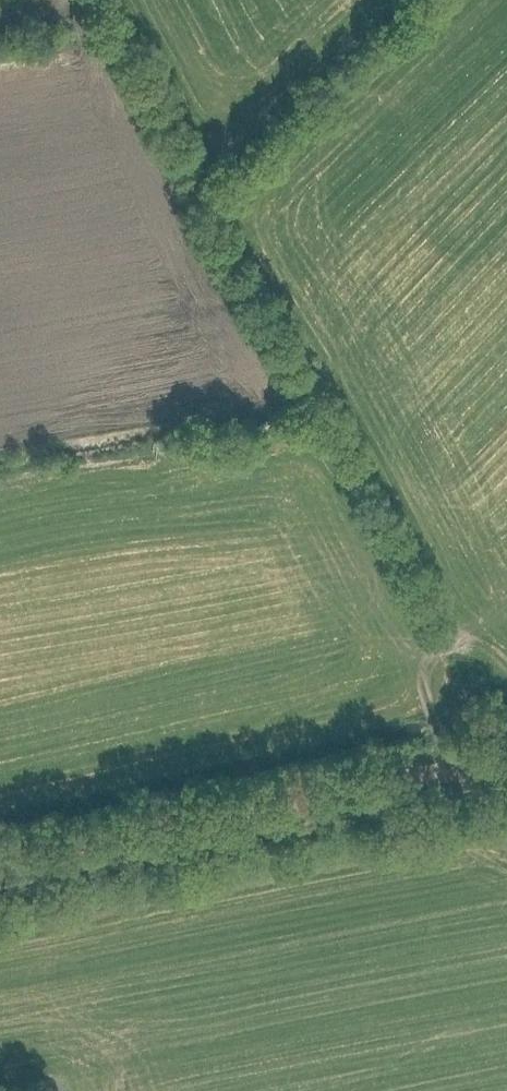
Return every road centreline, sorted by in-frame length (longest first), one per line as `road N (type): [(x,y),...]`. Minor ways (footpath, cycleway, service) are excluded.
road 1 (track): [(506,776),(326,800),(0,867)]

